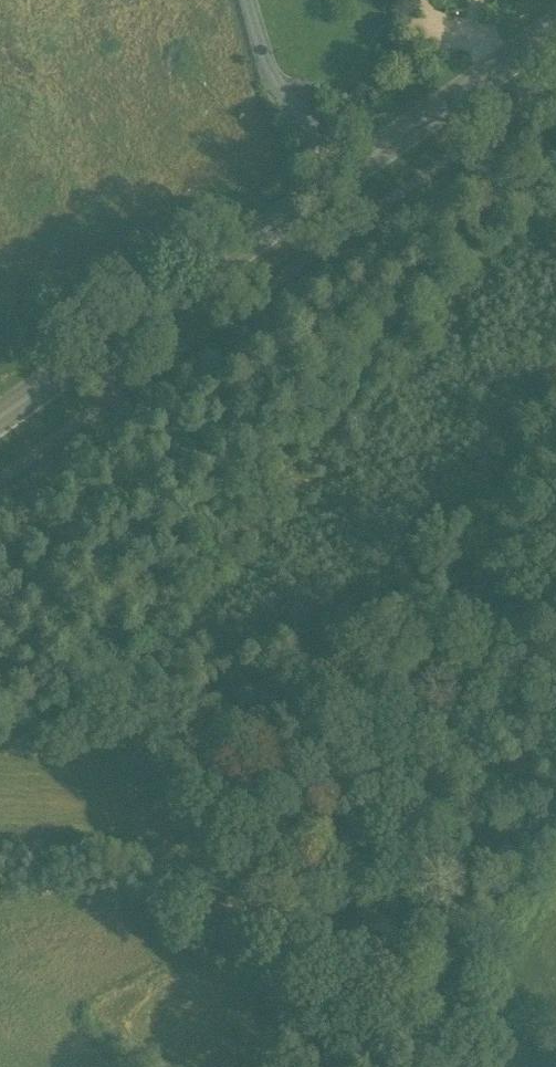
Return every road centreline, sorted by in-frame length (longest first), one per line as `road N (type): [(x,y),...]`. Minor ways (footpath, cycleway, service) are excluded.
road 1 (primary): [(0,413),(308,189),(555,25)]

